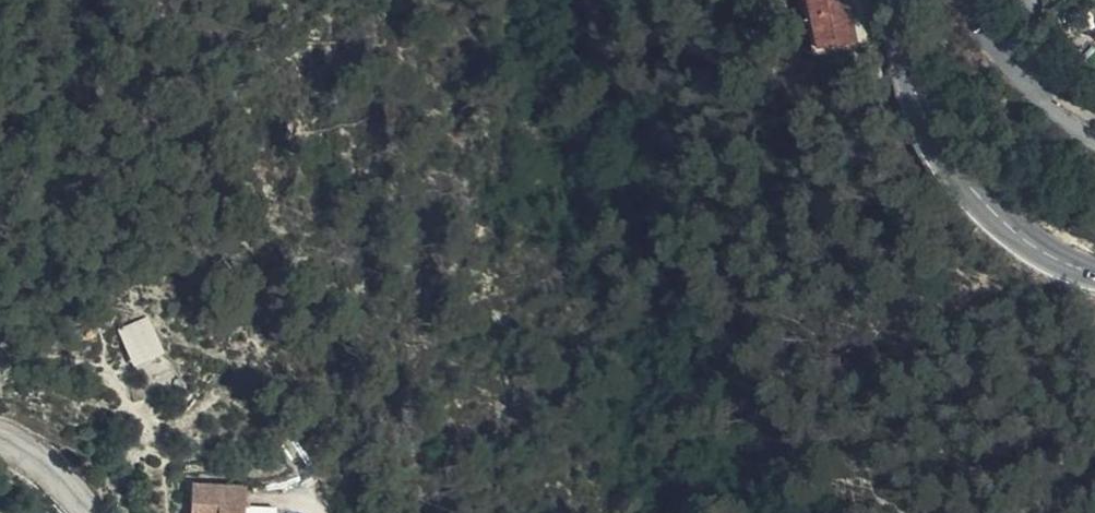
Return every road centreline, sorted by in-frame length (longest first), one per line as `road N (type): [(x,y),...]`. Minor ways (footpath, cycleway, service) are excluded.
road 1 (tertiary): [(1094,277),(997,223),(954,164),(905,0)]

